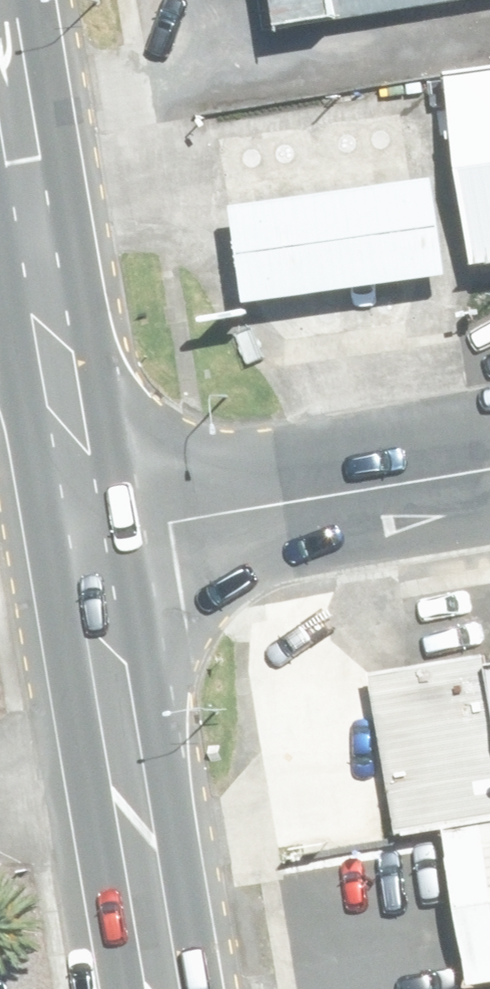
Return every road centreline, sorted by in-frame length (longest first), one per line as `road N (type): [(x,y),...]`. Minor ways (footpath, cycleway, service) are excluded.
road 1 (secondary): [(108,528),(181,988)]
road 2 (residential): [(489,467),(108,528)]
road 3 (secondary): [(48,233),(108,528)]
road 4 (secondary): [(9,0),(48,233)]

